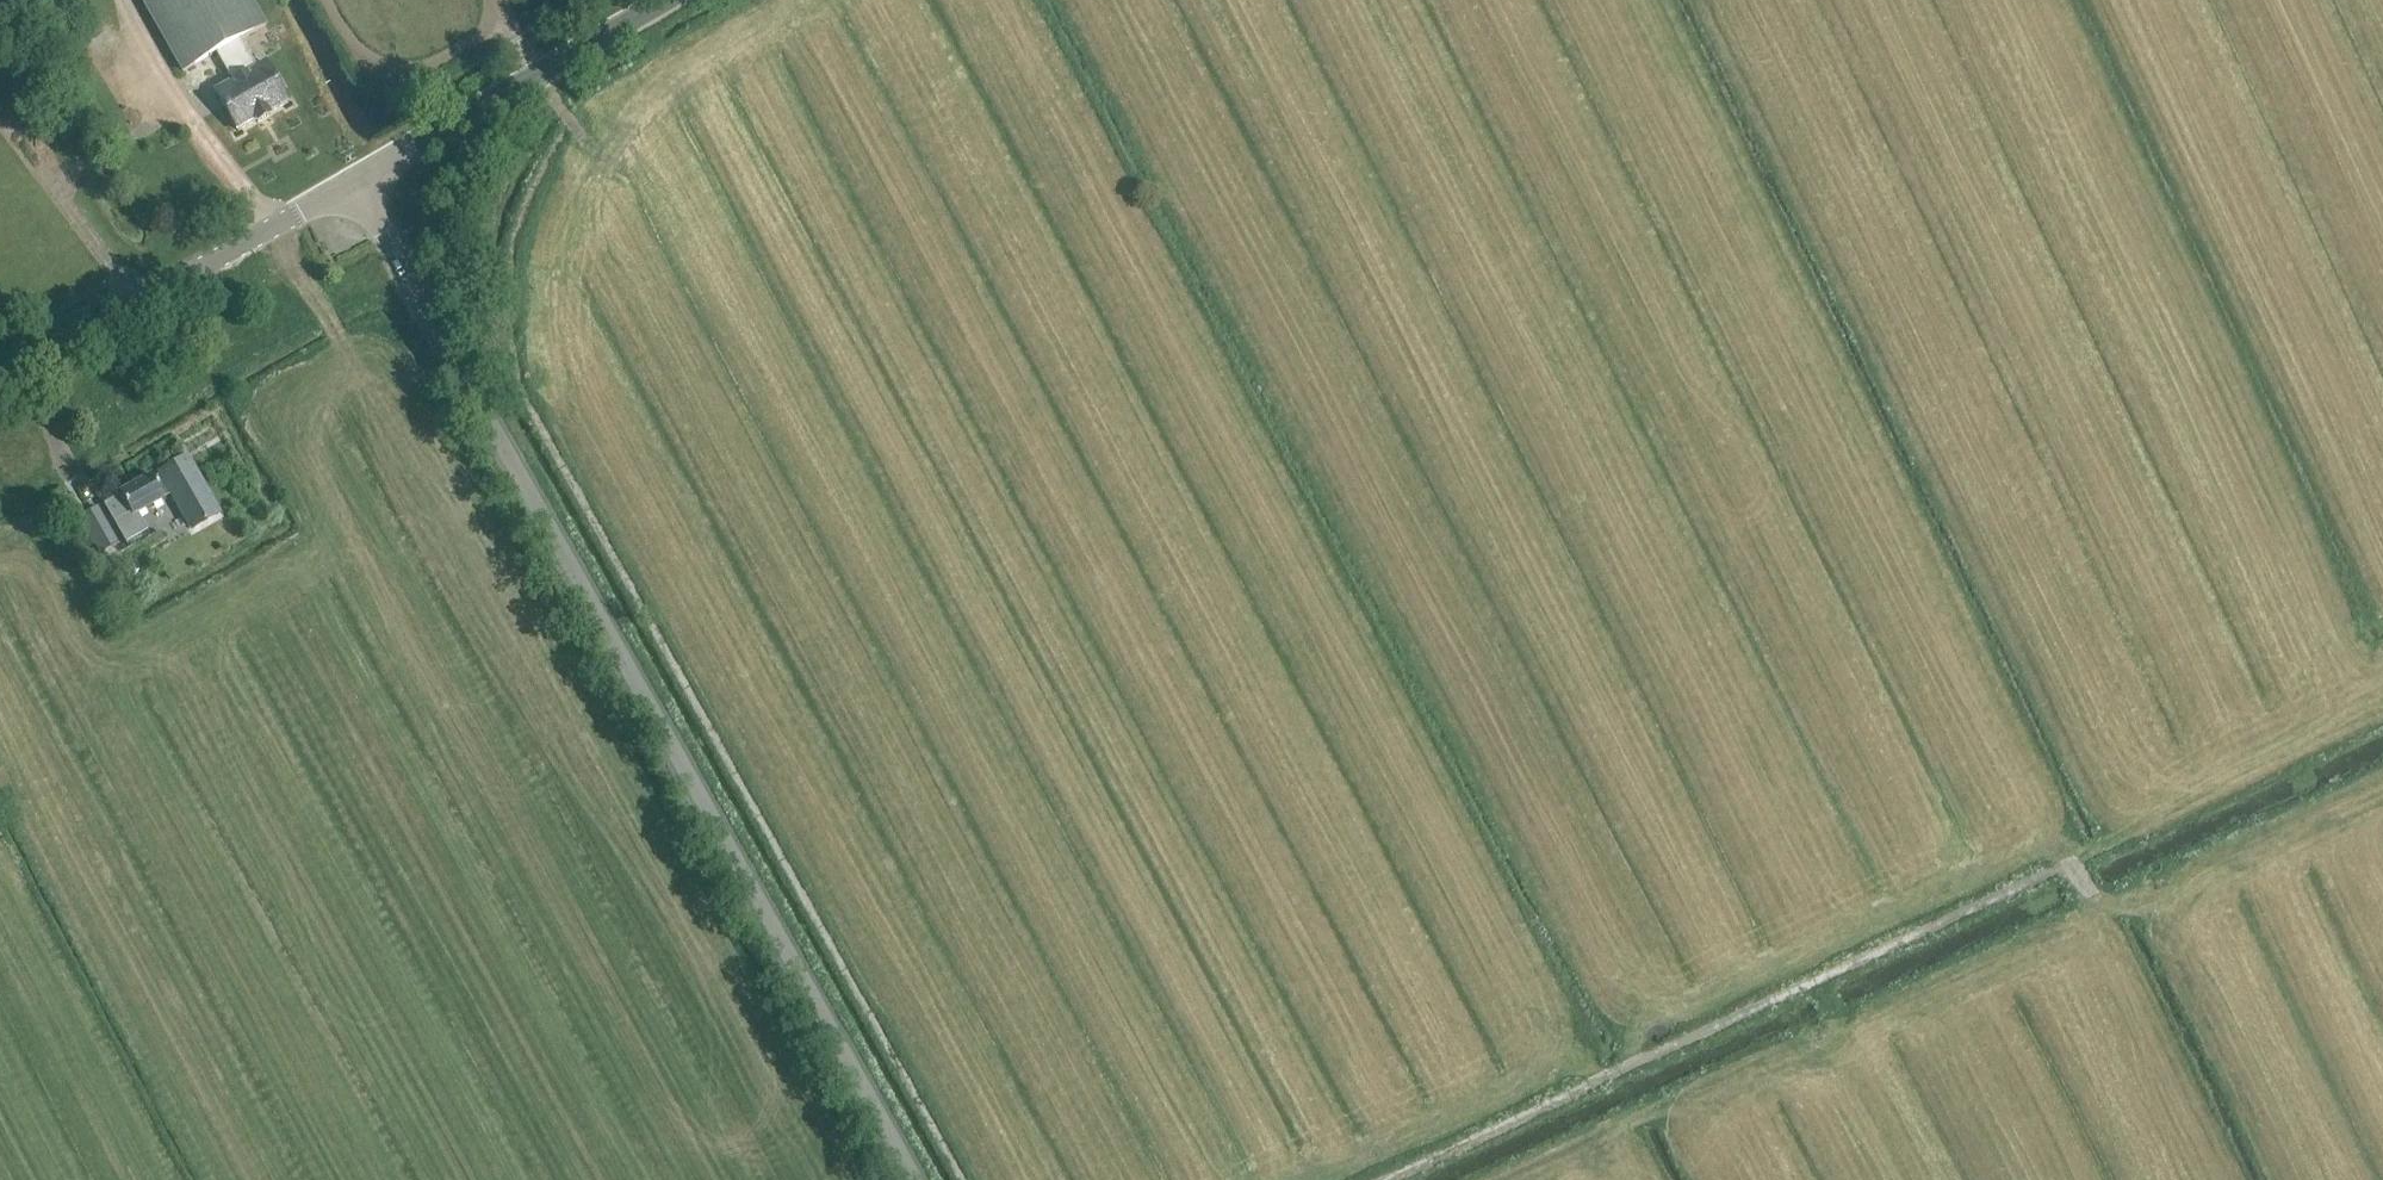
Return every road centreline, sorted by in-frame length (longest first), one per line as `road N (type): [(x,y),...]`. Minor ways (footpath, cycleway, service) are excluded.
road 1 (secondary): [(913,1179),(356,185)]
road 2 (tertiary): [(0,381),(356,185)]
road 3 (secondary): [(356,185),(676,0)]

